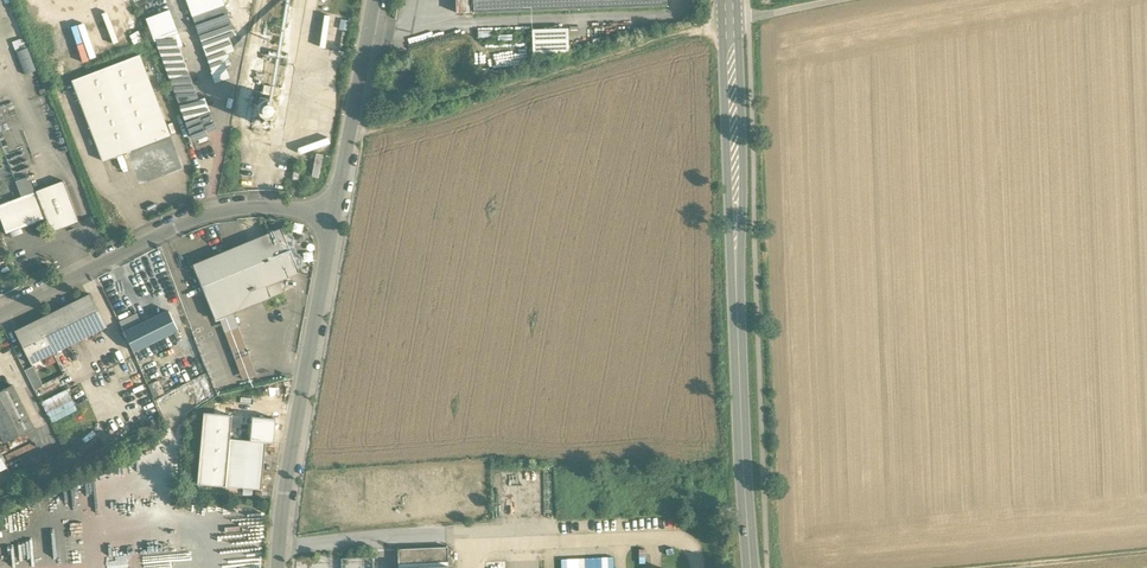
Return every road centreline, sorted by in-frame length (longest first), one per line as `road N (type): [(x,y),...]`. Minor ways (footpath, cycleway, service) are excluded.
road 1 (secondary): [(750,567),(731,0)]
road 2 (track): [(348,132),(369,133),(732,19)]
road 3 (residential): [(333,223),(300,212),(223,212),(0,314)]
road 4 (unclassified): [(333,223),(277,567)]
road 5 (unclassified): [(373,0),(333,223)]
road 6 (track): [(984,567),(1146,552)]

